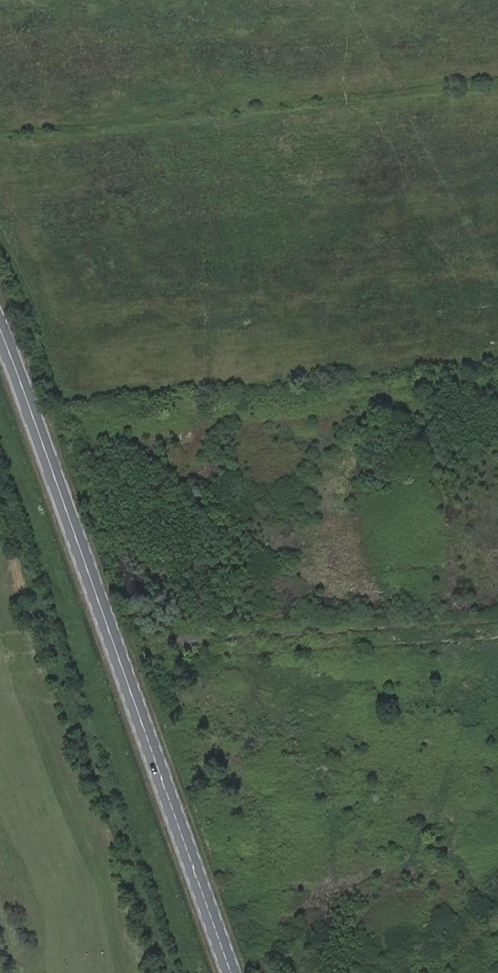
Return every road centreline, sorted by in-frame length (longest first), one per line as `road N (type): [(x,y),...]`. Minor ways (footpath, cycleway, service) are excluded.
road 1 (secondary): [(235,972),(0,321)]

